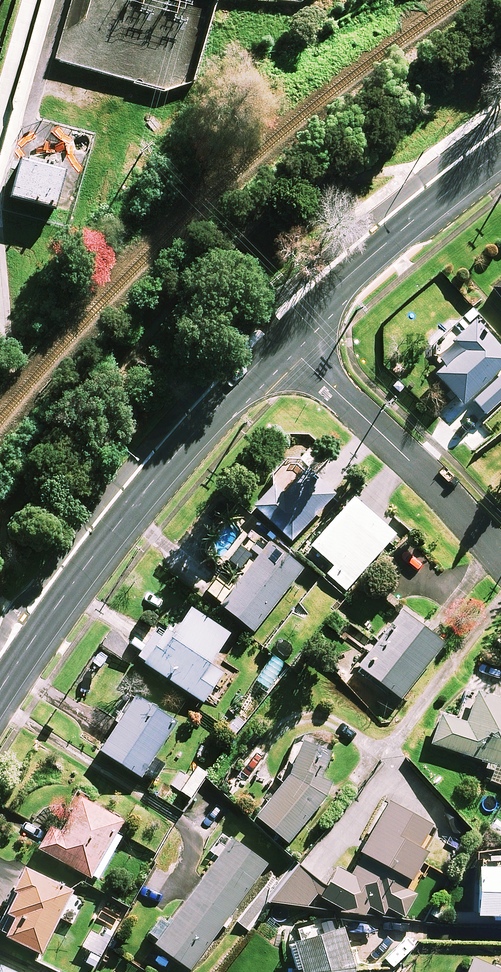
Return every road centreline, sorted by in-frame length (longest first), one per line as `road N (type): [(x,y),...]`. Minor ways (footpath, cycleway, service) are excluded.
road 1 (tertiary): [(0,689),(123,513),(281,340)]
road 2 (residential): [(500,562),(415,466),(281,340)]
road 3 (tertiary): [(281,340),(500,150)]

